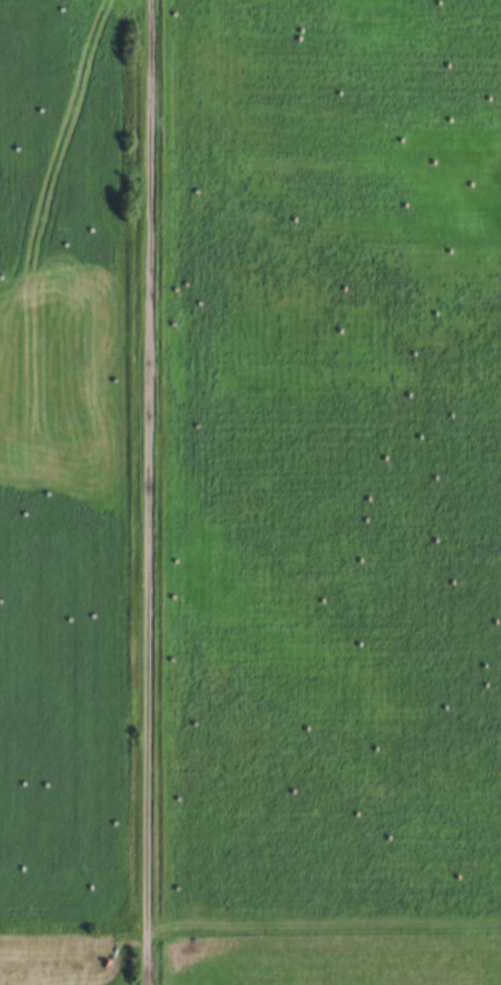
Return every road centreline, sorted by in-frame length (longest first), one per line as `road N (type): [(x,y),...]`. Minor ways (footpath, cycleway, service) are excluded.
road 1 (track): [(148,984),(147,0)]
road 2 (track): [(148,922),(500,920)]

